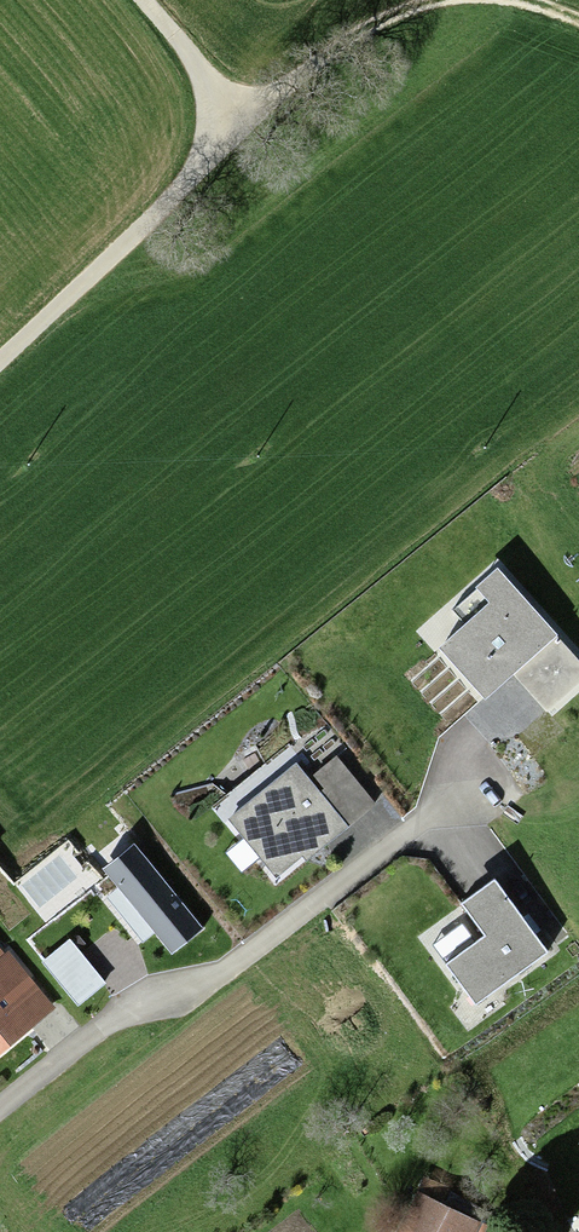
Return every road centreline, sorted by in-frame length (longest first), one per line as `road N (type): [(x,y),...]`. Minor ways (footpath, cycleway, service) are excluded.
road 1 (residential): [(0,1115),(102,1034),(199,991),(438,809)]
road 2 (track): [(250,128),(0,367)]
road 3 (track): [(250,128),(324,65),(377,32),(476,0)]
road 4 (track): [(138,0),(250,128)]

